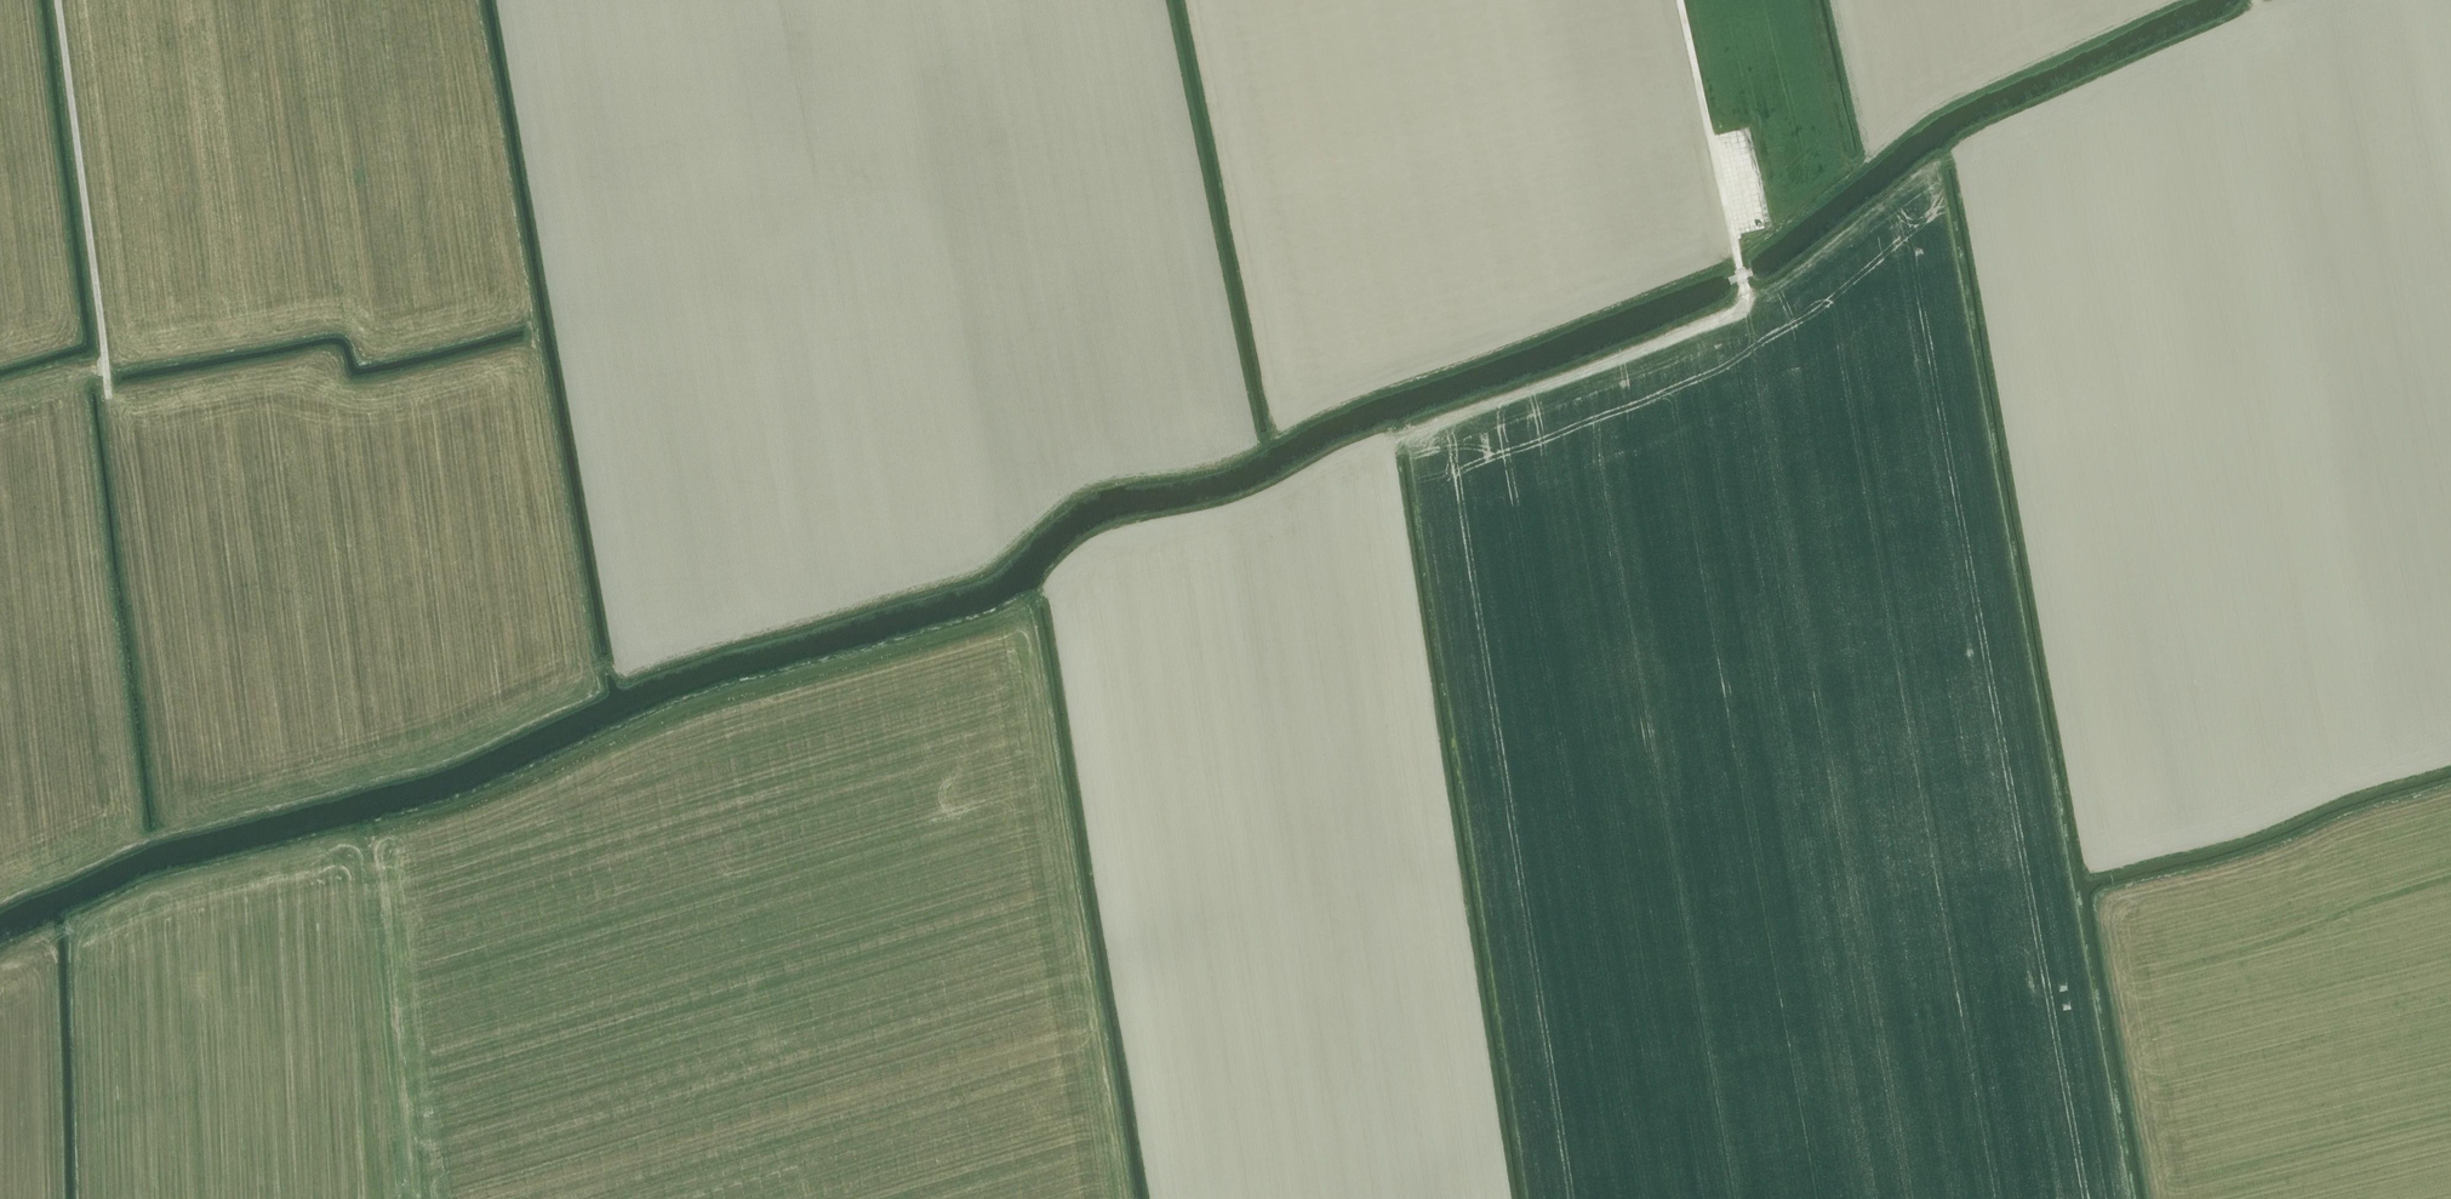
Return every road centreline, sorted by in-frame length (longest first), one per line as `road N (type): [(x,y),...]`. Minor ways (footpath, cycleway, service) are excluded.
road 1 (track): [(1423,424),(1621,357),(1746,302),(1678,0)]
road 2 (track): [(1746,302),(1777,289),(1937,164),(1965,153),(1972,139),(2292,0)]

